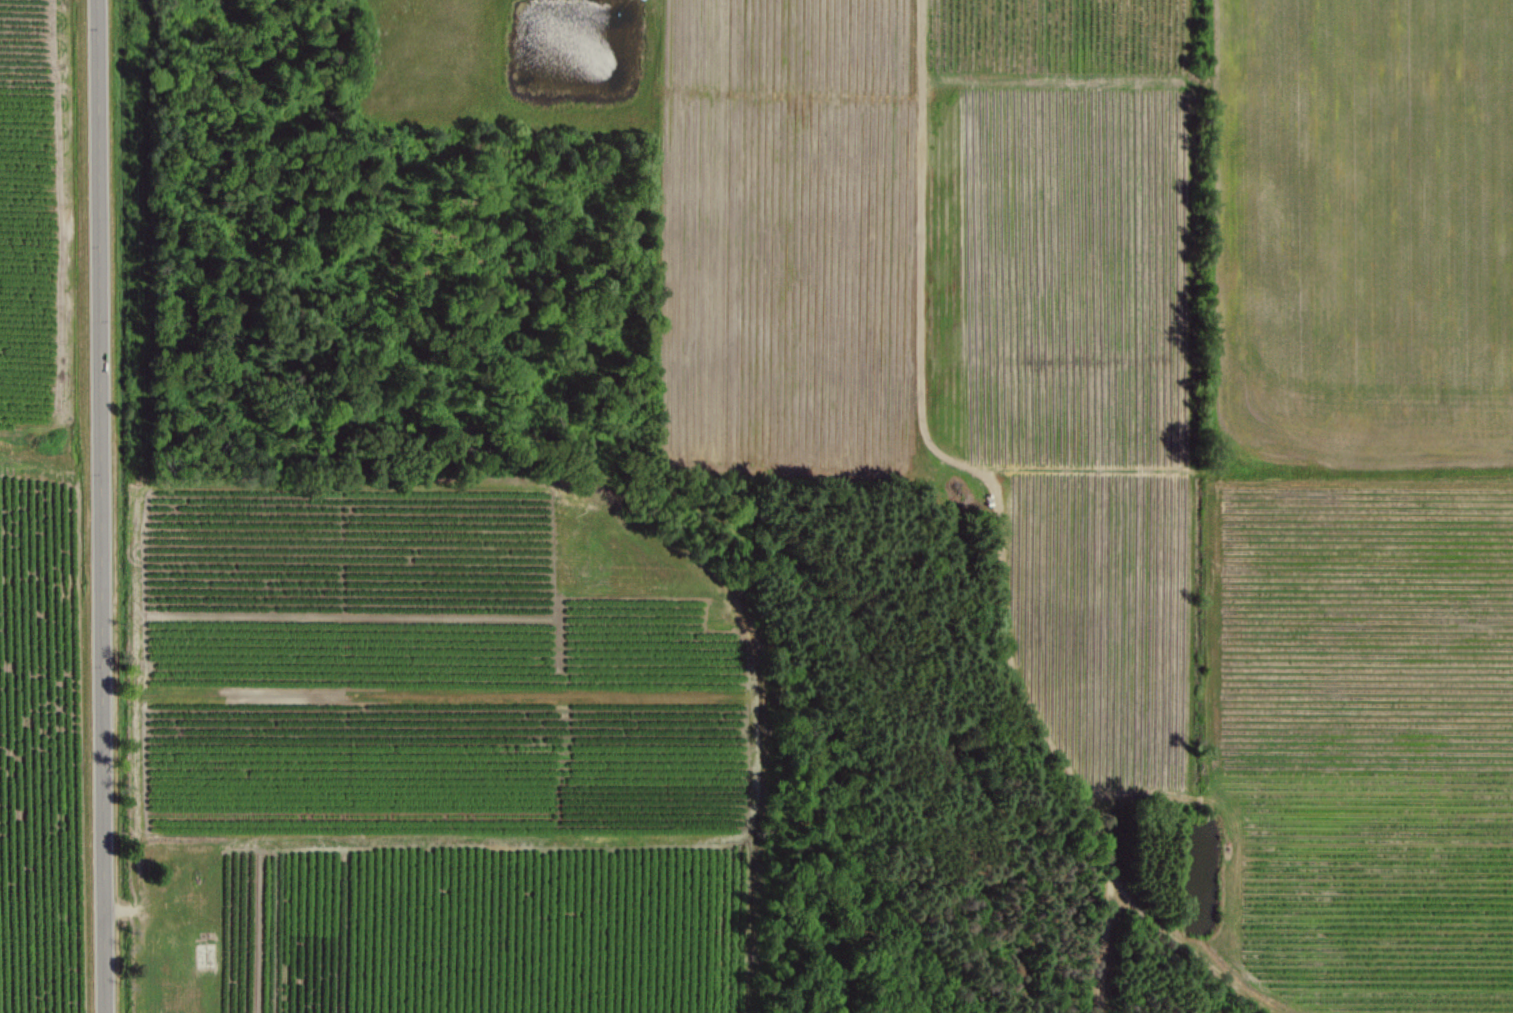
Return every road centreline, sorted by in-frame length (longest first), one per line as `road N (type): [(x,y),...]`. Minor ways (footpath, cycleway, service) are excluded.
road 1 (tertiary): [(108,1012),(99,0)]

